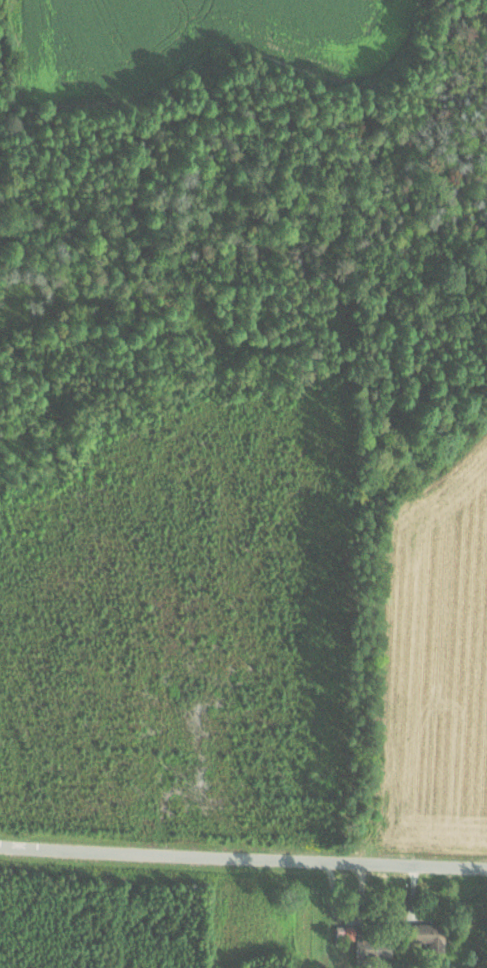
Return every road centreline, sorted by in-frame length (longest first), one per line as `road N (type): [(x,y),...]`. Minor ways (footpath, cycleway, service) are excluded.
road 1 (residential): [(486,869),(0,847)]

